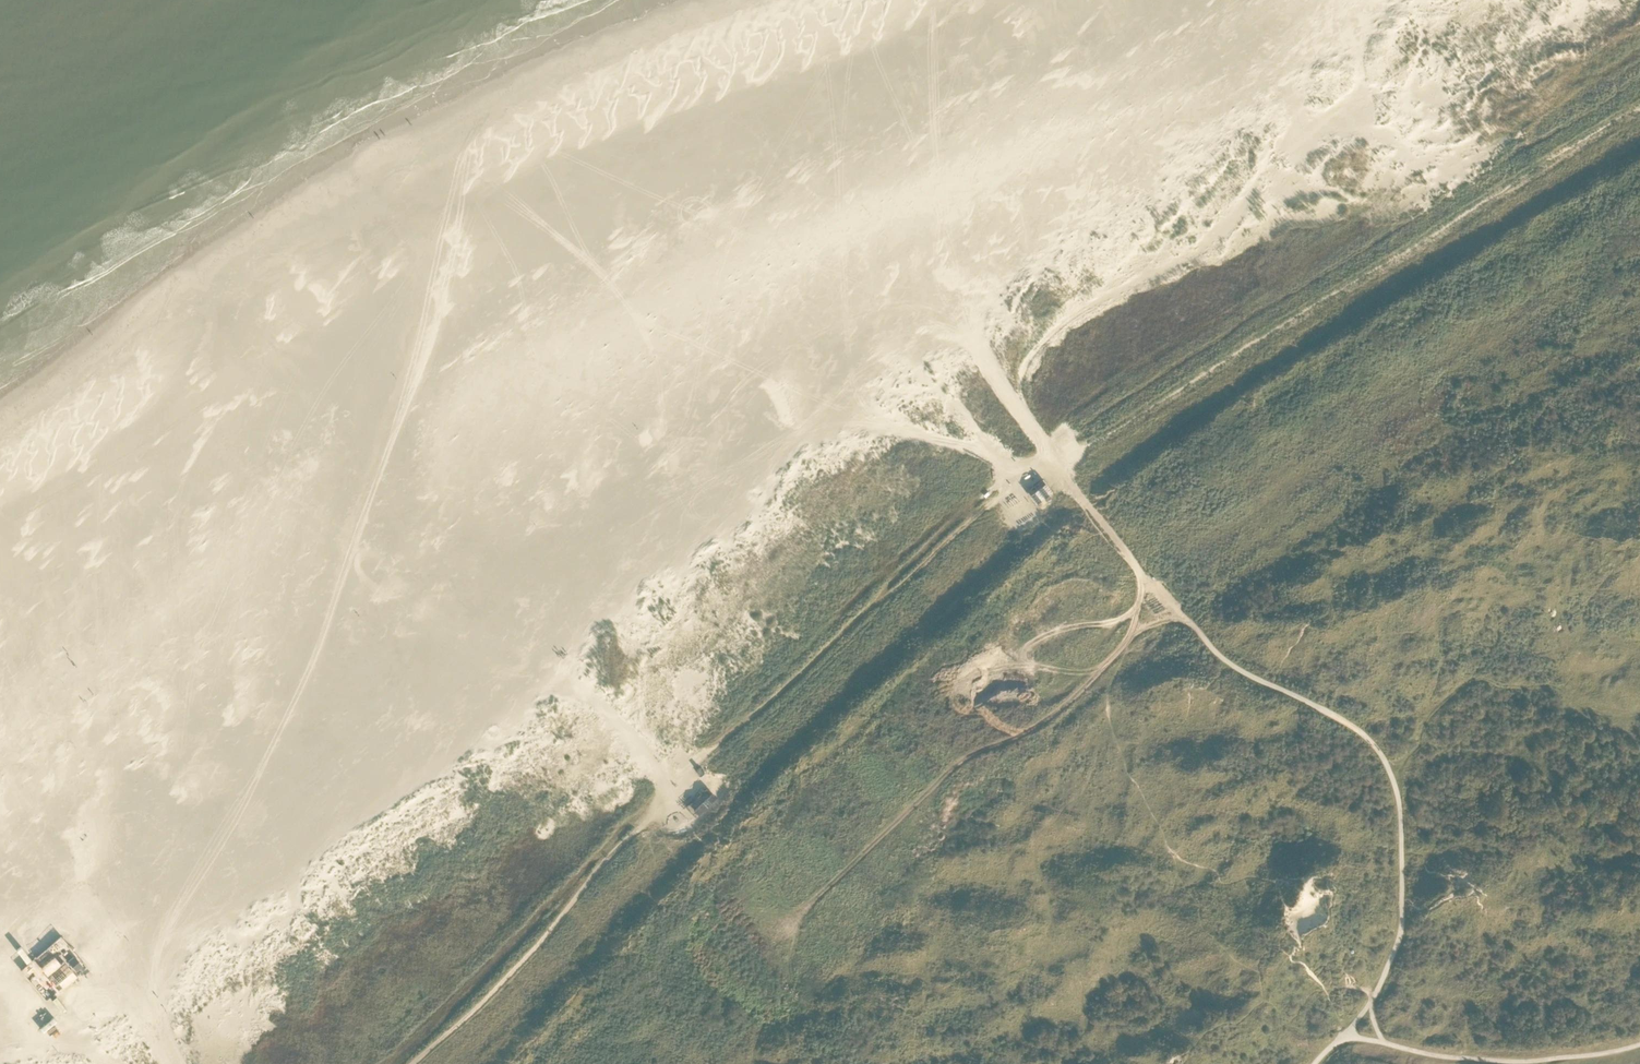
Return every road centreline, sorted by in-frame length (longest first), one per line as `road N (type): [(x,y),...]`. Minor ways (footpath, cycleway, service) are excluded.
road 1 (track): [(412,1063),(533,955),(616,845),(888,583),(1049,455),(1084,450),(1639,110)]
road 2 (track): [(1161,592),(1049,455),(1042,433),(973,334)]
road 3 (track): [(157,1063),(112,1020),(64,1027),(0,1014)]

